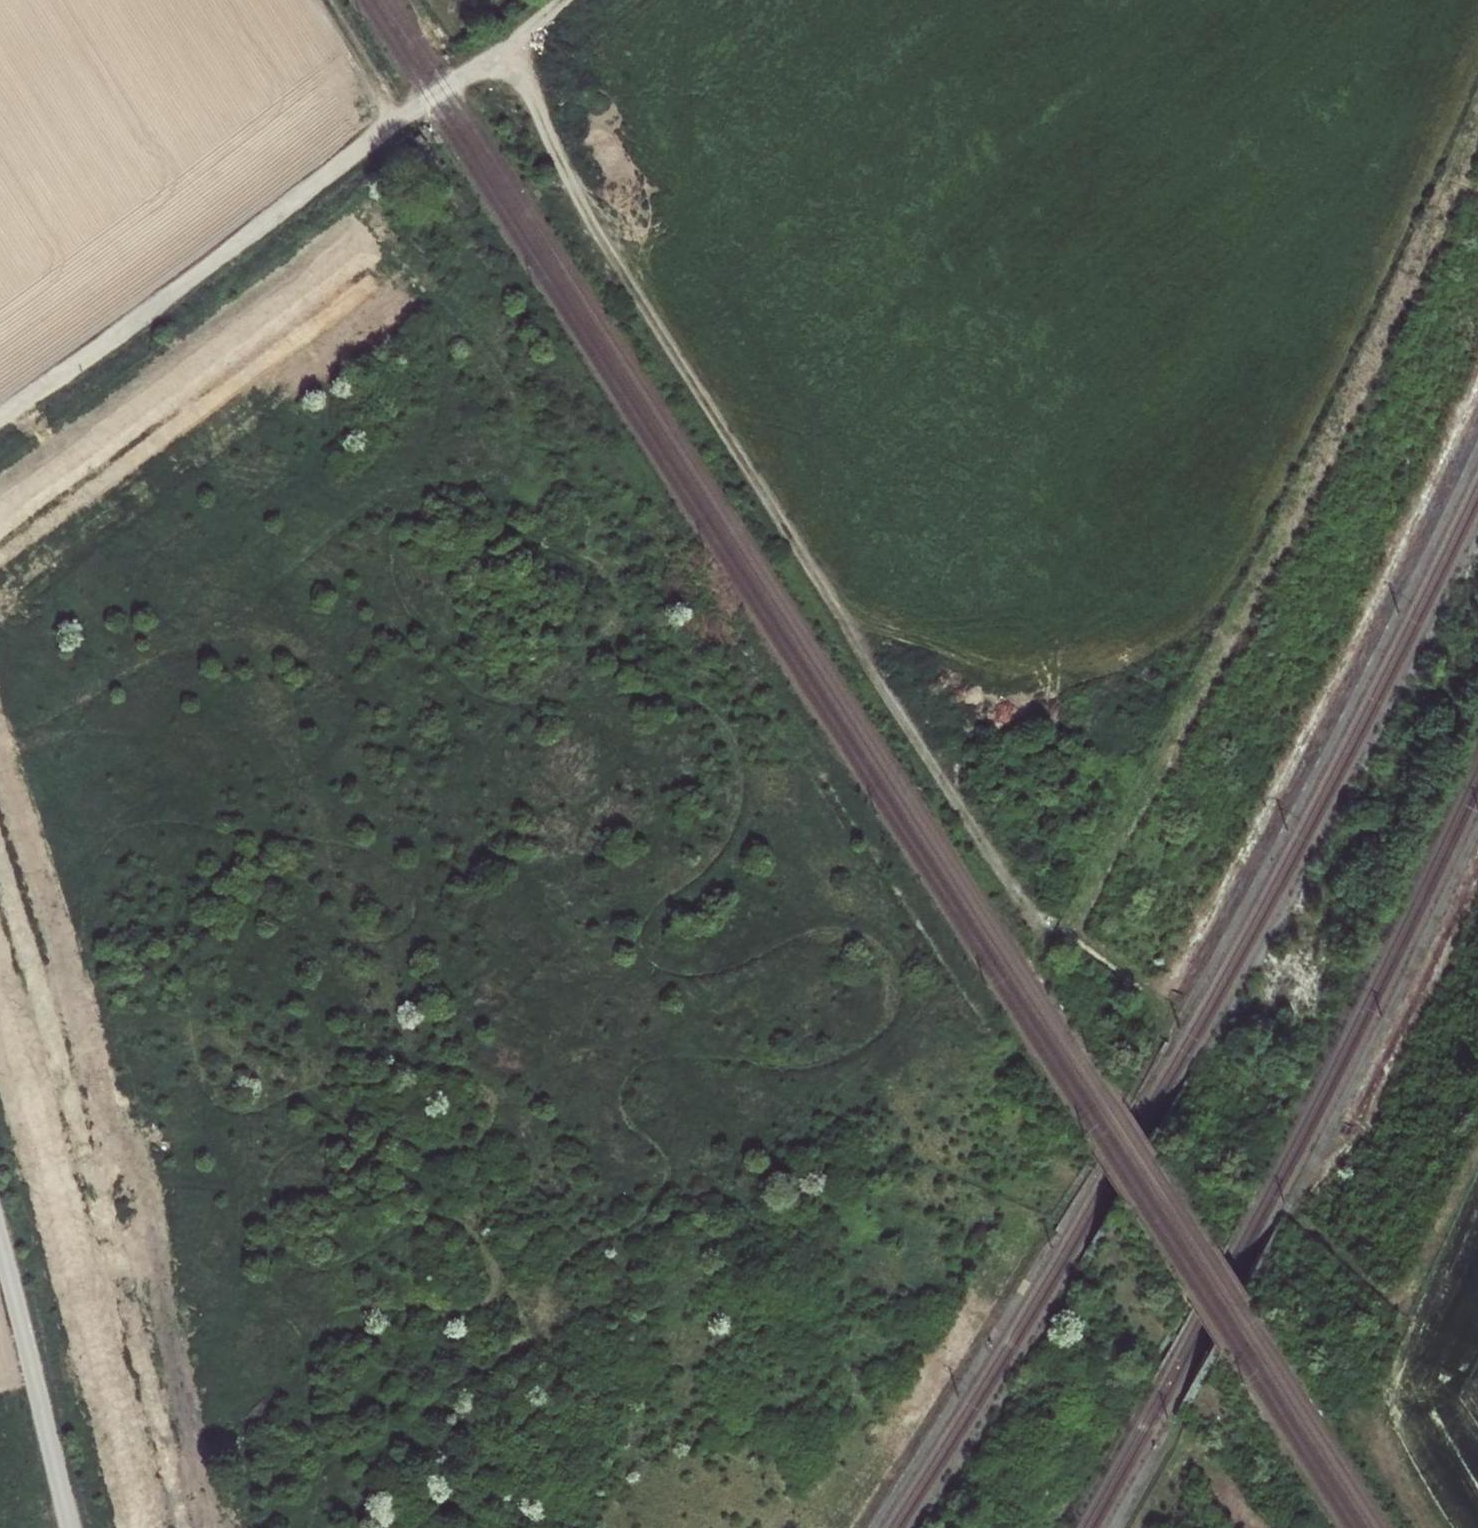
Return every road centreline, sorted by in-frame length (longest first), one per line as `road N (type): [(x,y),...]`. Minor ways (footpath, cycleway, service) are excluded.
road 1 (track): [(0,416),(353,158),(553,0)]
road 2 (track): [(69,1527),(0,1246)]

